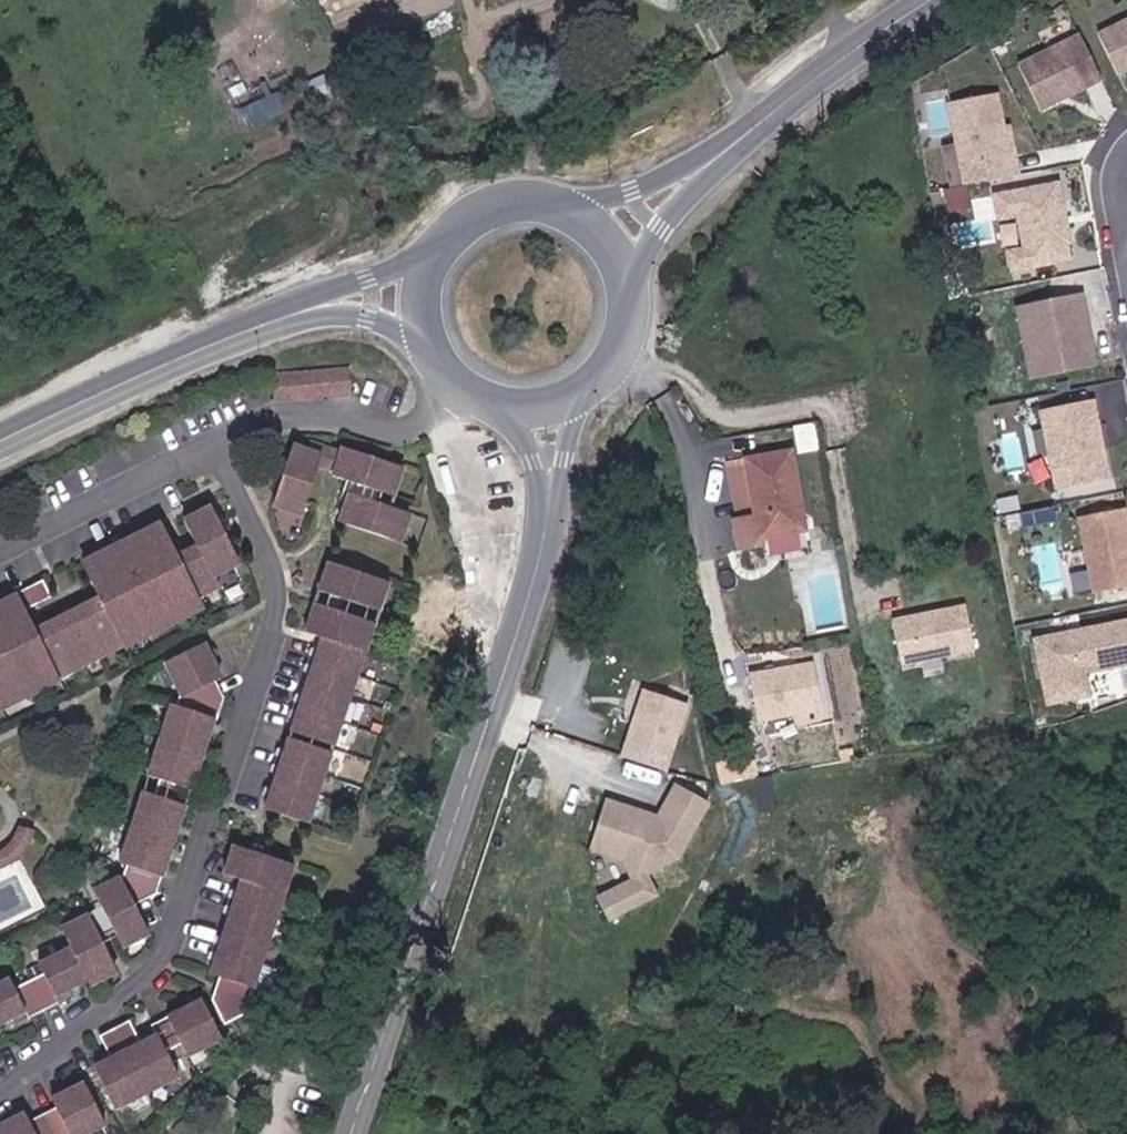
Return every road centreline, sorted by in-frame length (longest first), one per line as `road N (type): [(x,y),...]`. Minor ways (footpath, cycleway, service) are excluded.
road 1 (residential): [(0,1094),(158,964),(184,914),(280,624),(281,561),(266,522)]
road 2 (secondary): [(363,1133),(525,655),(557,514)]
road 3 (secondary): [(246,330),(0,453)]
road 4 (residential): [(459,388),(428,422),(408,430),(355,406),(289,412),(220,446)]
road 5 (secondary): [(732,155),(836,68),(938,0)]
road 6 (residential): [(220,446),(0,556)]
road 7 (secondary): [(437,254),(246,330)]
road 8 (secondary): [(246,330),(344,316),(426,334)]
road 9 (secondary): [(636,294),(668,230),(732,155)]
road 10 (secondary): [(732,155),(574,211)]
road 11 (secondary): [(574,211),(536,201),(497,206),(463,224),(437,254)]
road 12 (secondary): [(557,514),(601,387)]

